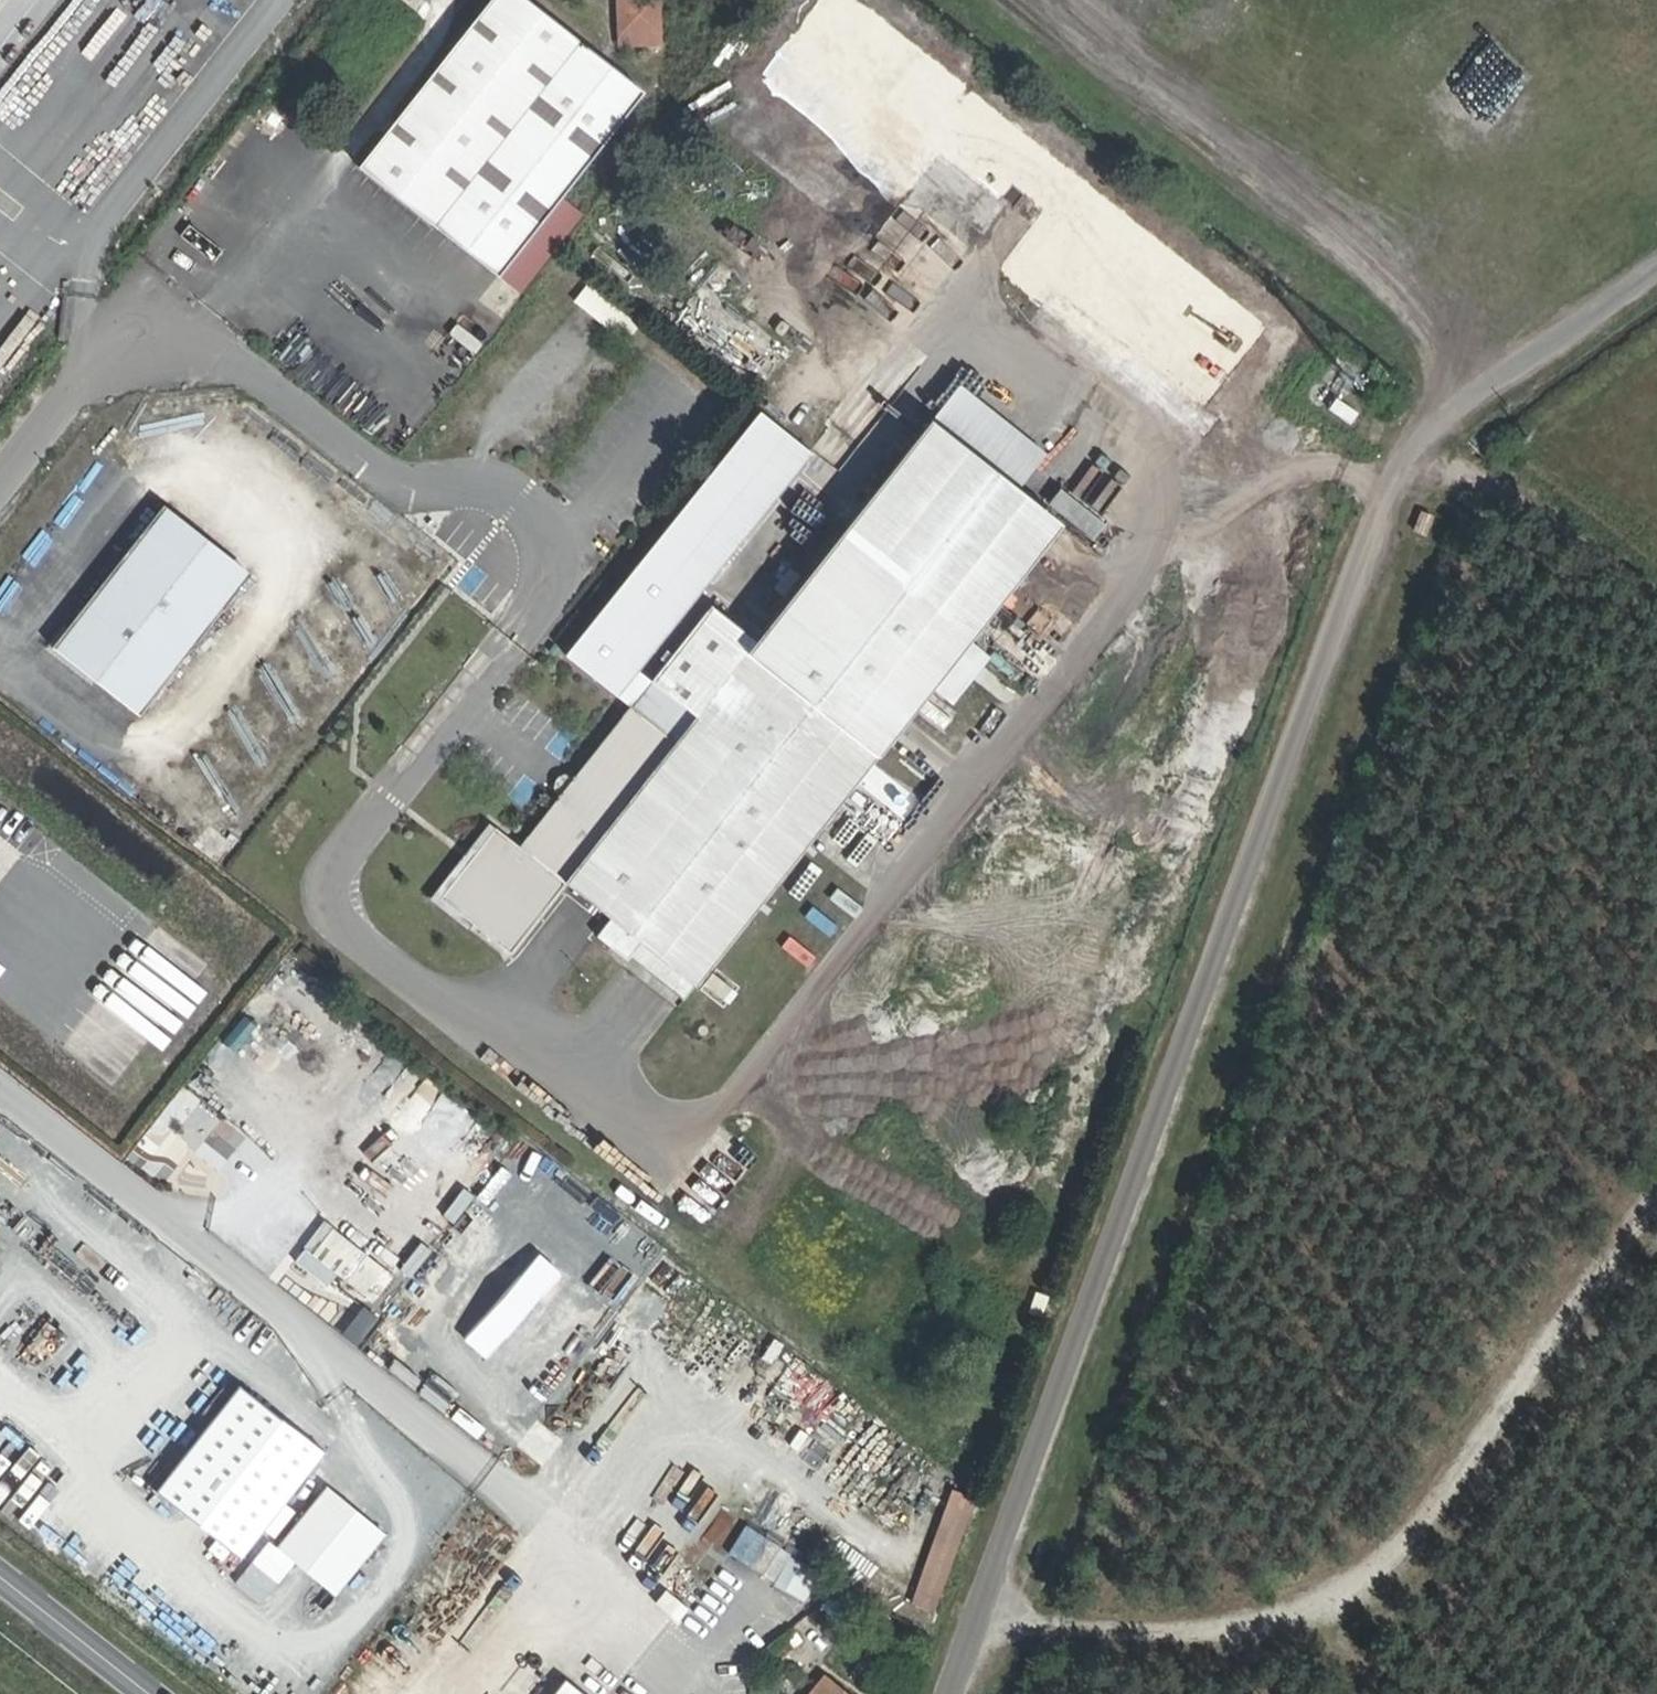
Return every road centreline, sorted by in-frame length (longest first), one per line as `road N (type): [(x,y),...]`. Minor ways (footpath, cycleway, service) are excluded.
road 1 (unclassified): [(946,1693),(1394,482),(1464,394),(1656,265)]
road 2 (track): [(980,1599),(1096,1636),(1274,1618),(1366,1576),(1466,1461),(1656,1191)]
road 3 (secondary): [(0,1580),(145,1693)]
road 4 (track): [(1274,1618),(1420,1693)]
road 5 (unclassified): [(97,355),(0,480)]

